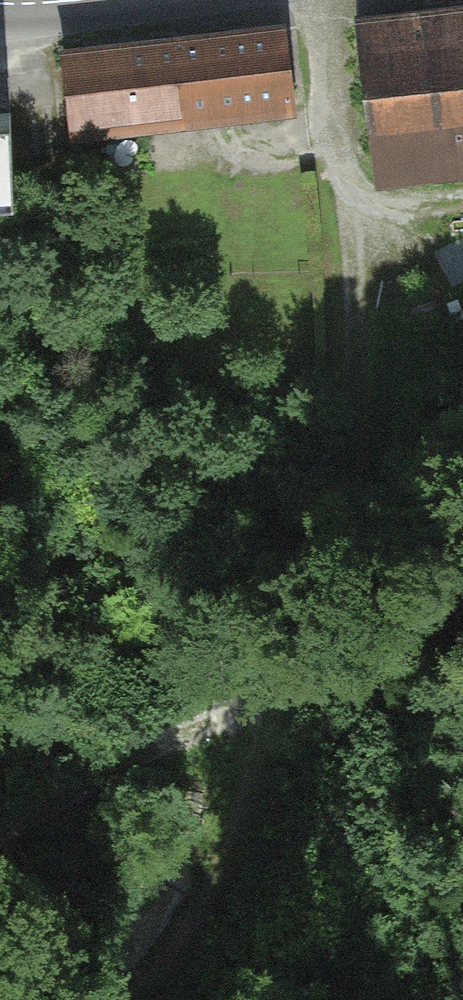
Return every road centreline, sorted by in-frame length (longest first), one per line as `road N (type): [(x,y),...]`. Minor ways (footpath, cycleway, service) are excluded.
road 1 (track): [(329,0),(361,313),(348,534),(279,667),(236,710),(0,835)]
road 2 (track): [(135,993),(247,781),(279,667)]

